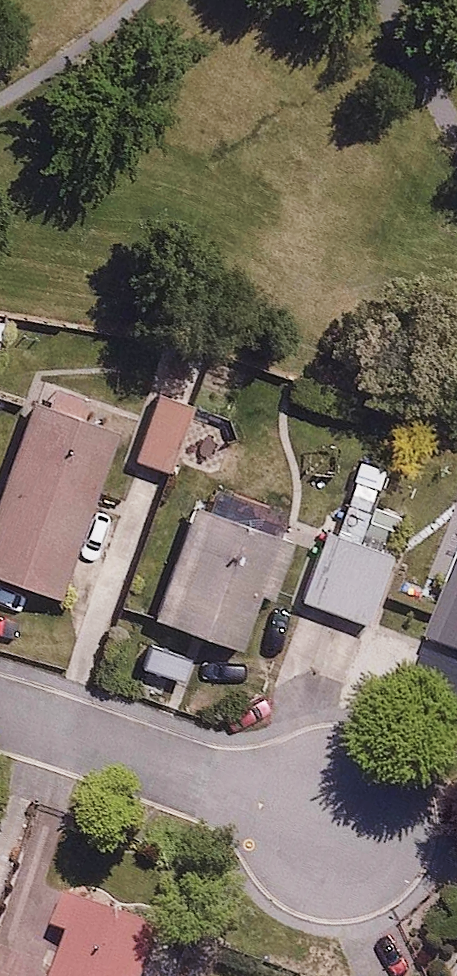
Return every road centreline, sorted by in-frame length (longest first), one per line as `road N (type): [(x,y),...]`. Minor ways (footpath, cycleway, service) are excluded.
road 1 (residential): [(0,714),(336,821)]

